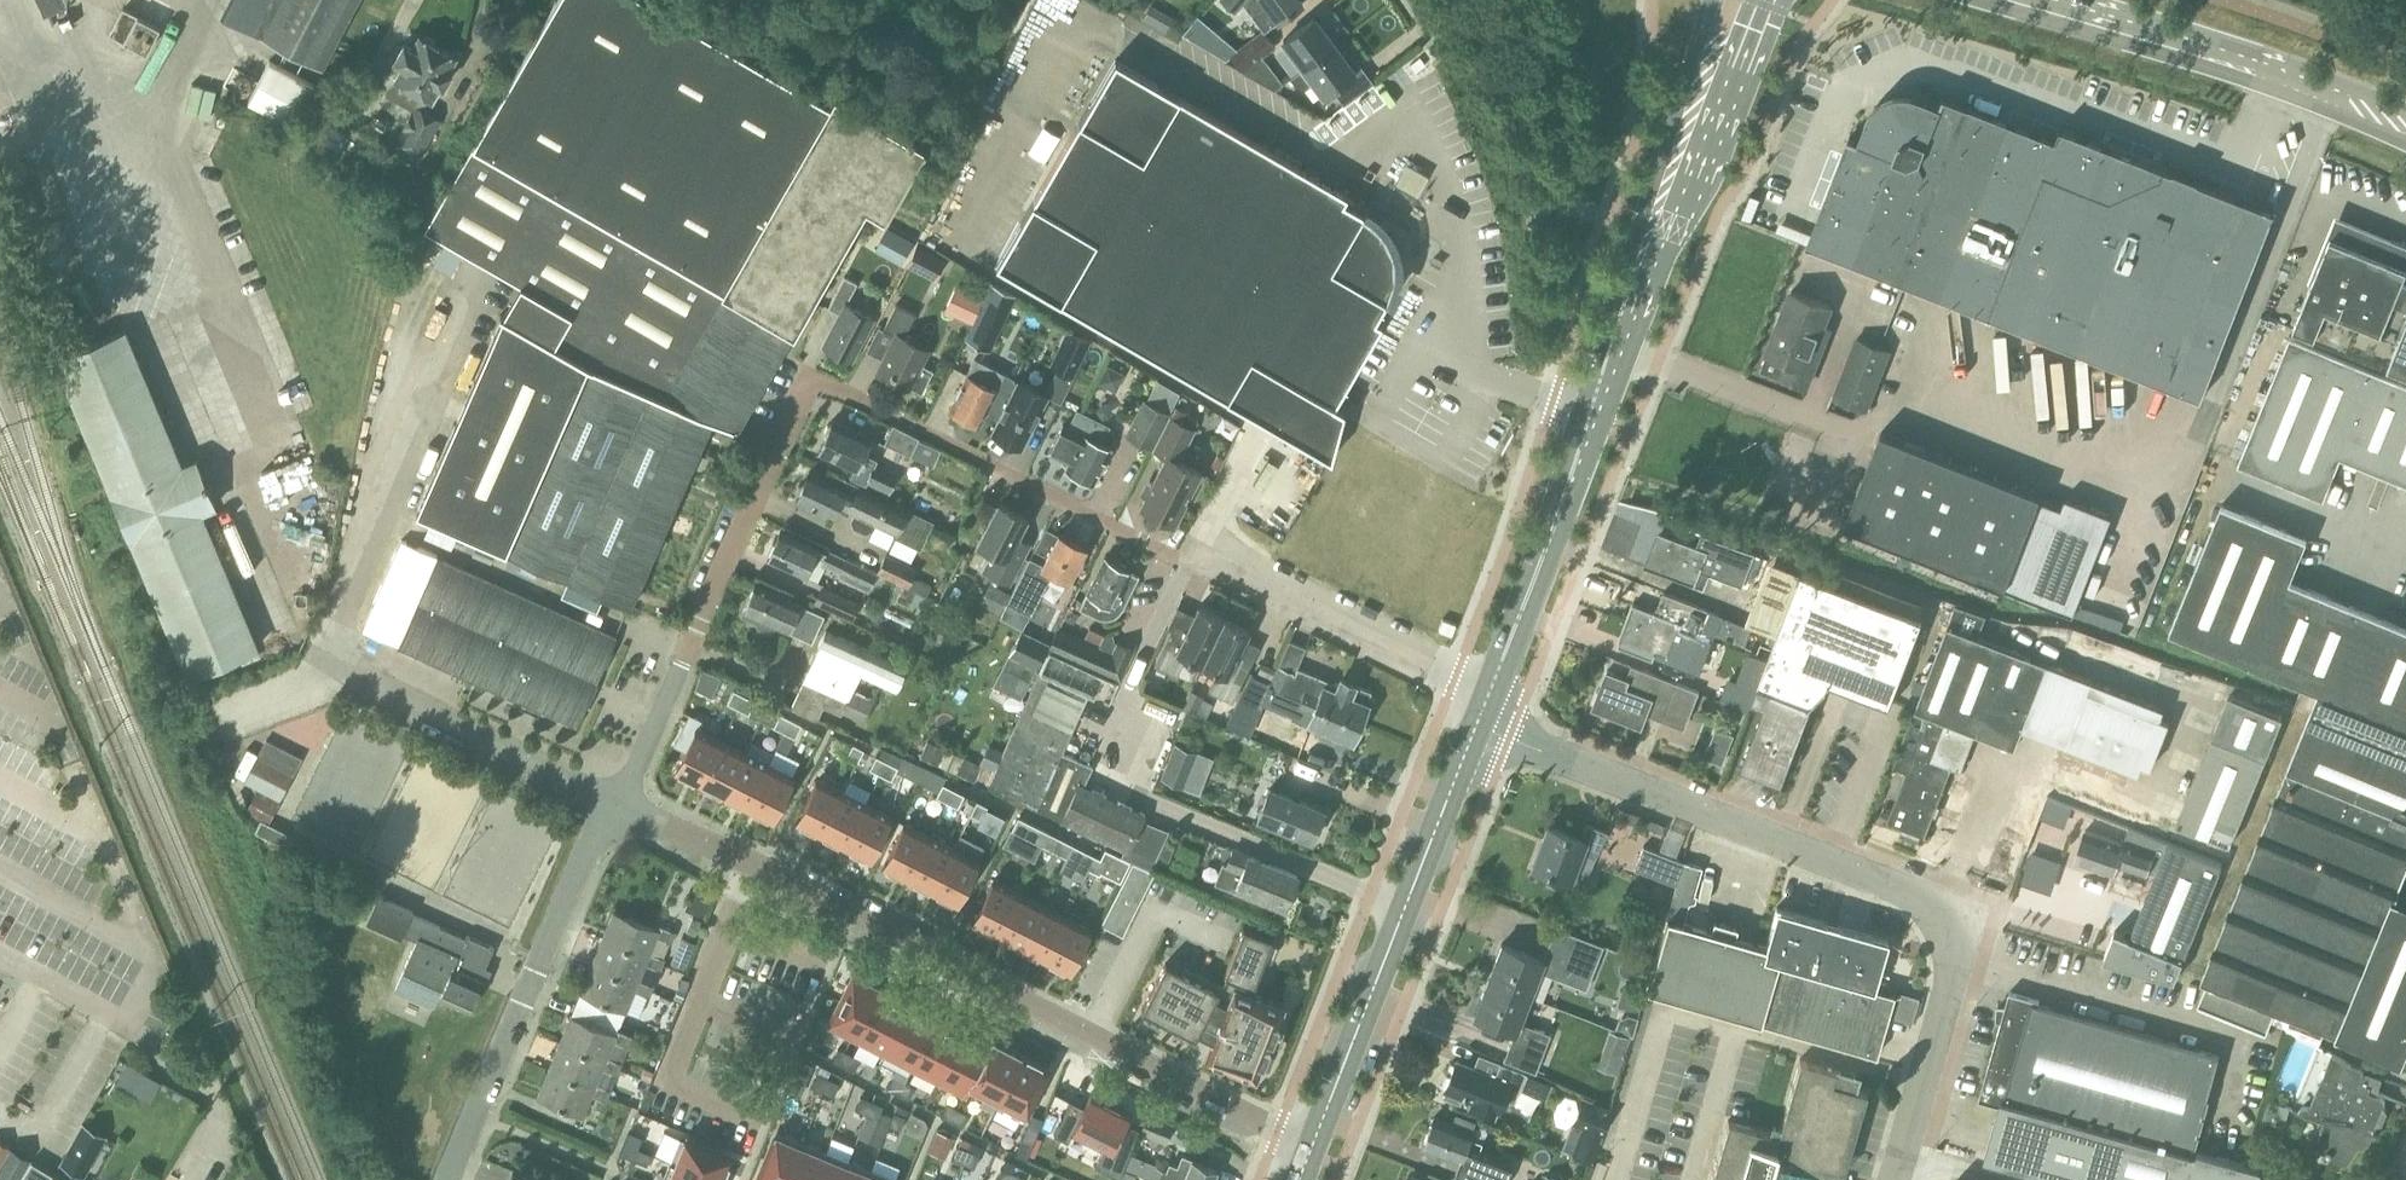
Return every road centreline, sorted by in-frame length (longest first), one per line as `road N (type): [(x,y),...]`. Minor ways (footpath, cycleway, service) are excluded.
road 1 (residential): [(1312,1147),(854,914),(618,805)]
road 2 (unclassified): [(1911,392),(2176,493),(2336,93)]
road 3 (residential): [(690,646),(814,382),(1172,556),(1192,557)]
road 4 (unclassified): [(1943,912),(1510,735),(1488,708)]
road 5 (secondary): [(1312,1147),(1488,708)]
road 6 (secondary): [(1488,708),(1633,303)]
road 7 (residential): [(448,1179),(590,847),(618,805)]
road 8 (unclassified): [(2007,751),(2050,643),(2188,693),(2147,805)]
road 9 (residential): [(1192,557),(1455,677),(1488,708)]
road 10 (secondary): [(1633,303),(1766,0)]
road 11 (secondary): [(1713,0),(1633,303)]
road 12 (secondary): [(2336,93),(2232,51),(2046,0)]
road 13 (unclassified): [(1636,1082),(1900,1160)]
road 14 (unclassified): [(1900,1160),(1956,970),(1943,912)]
road 15 (unclassified): [(2223,481),(2405,558)]
road 16 (residential): [(618,805),(690,646)]
road 17 (unclassified): [(1943,912),(2007,751)]
road 18 (unclassified): [(2147,805),(2007,751)]

